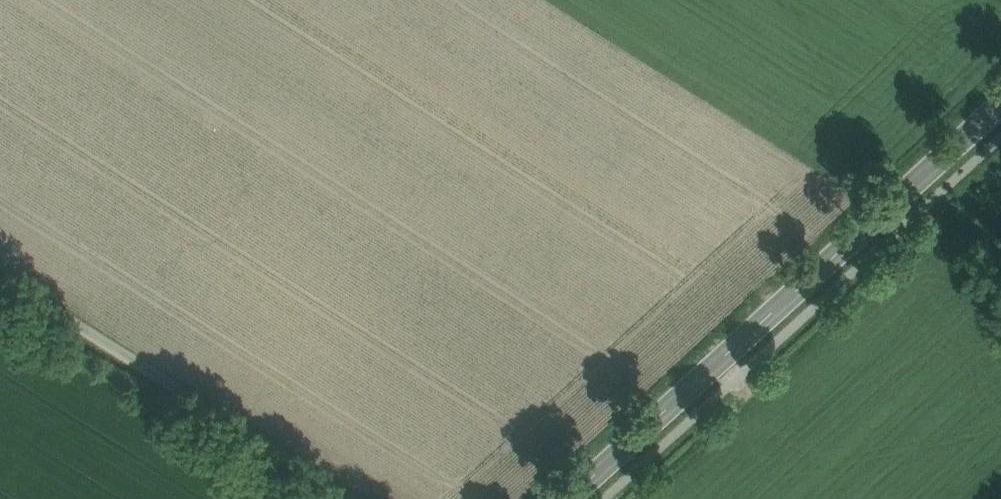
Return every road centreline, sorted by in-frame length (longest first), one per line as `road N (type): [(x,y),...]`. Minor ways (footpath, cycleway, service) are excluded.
road 1 (tertiary): [(1000,90),(571,498)]
road 2 (unclassified): [(0,270),(366,498)]

